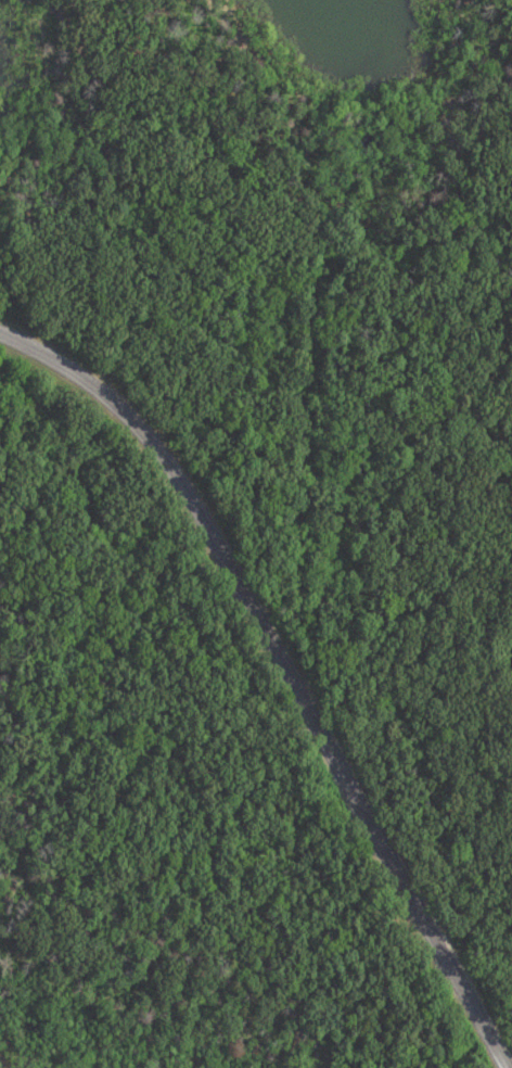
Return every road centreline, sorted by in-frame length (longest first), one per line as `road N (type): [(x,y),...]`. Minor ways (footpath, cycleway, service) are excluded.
road 1 (residential): [(0,331),(97,387),(140,429),(193,503),(506,1067)]
road 2 (residential): [(304,705),(298,608),(318,260),(333,208),(371,157),(450,103),(469,74),(474,0)]

